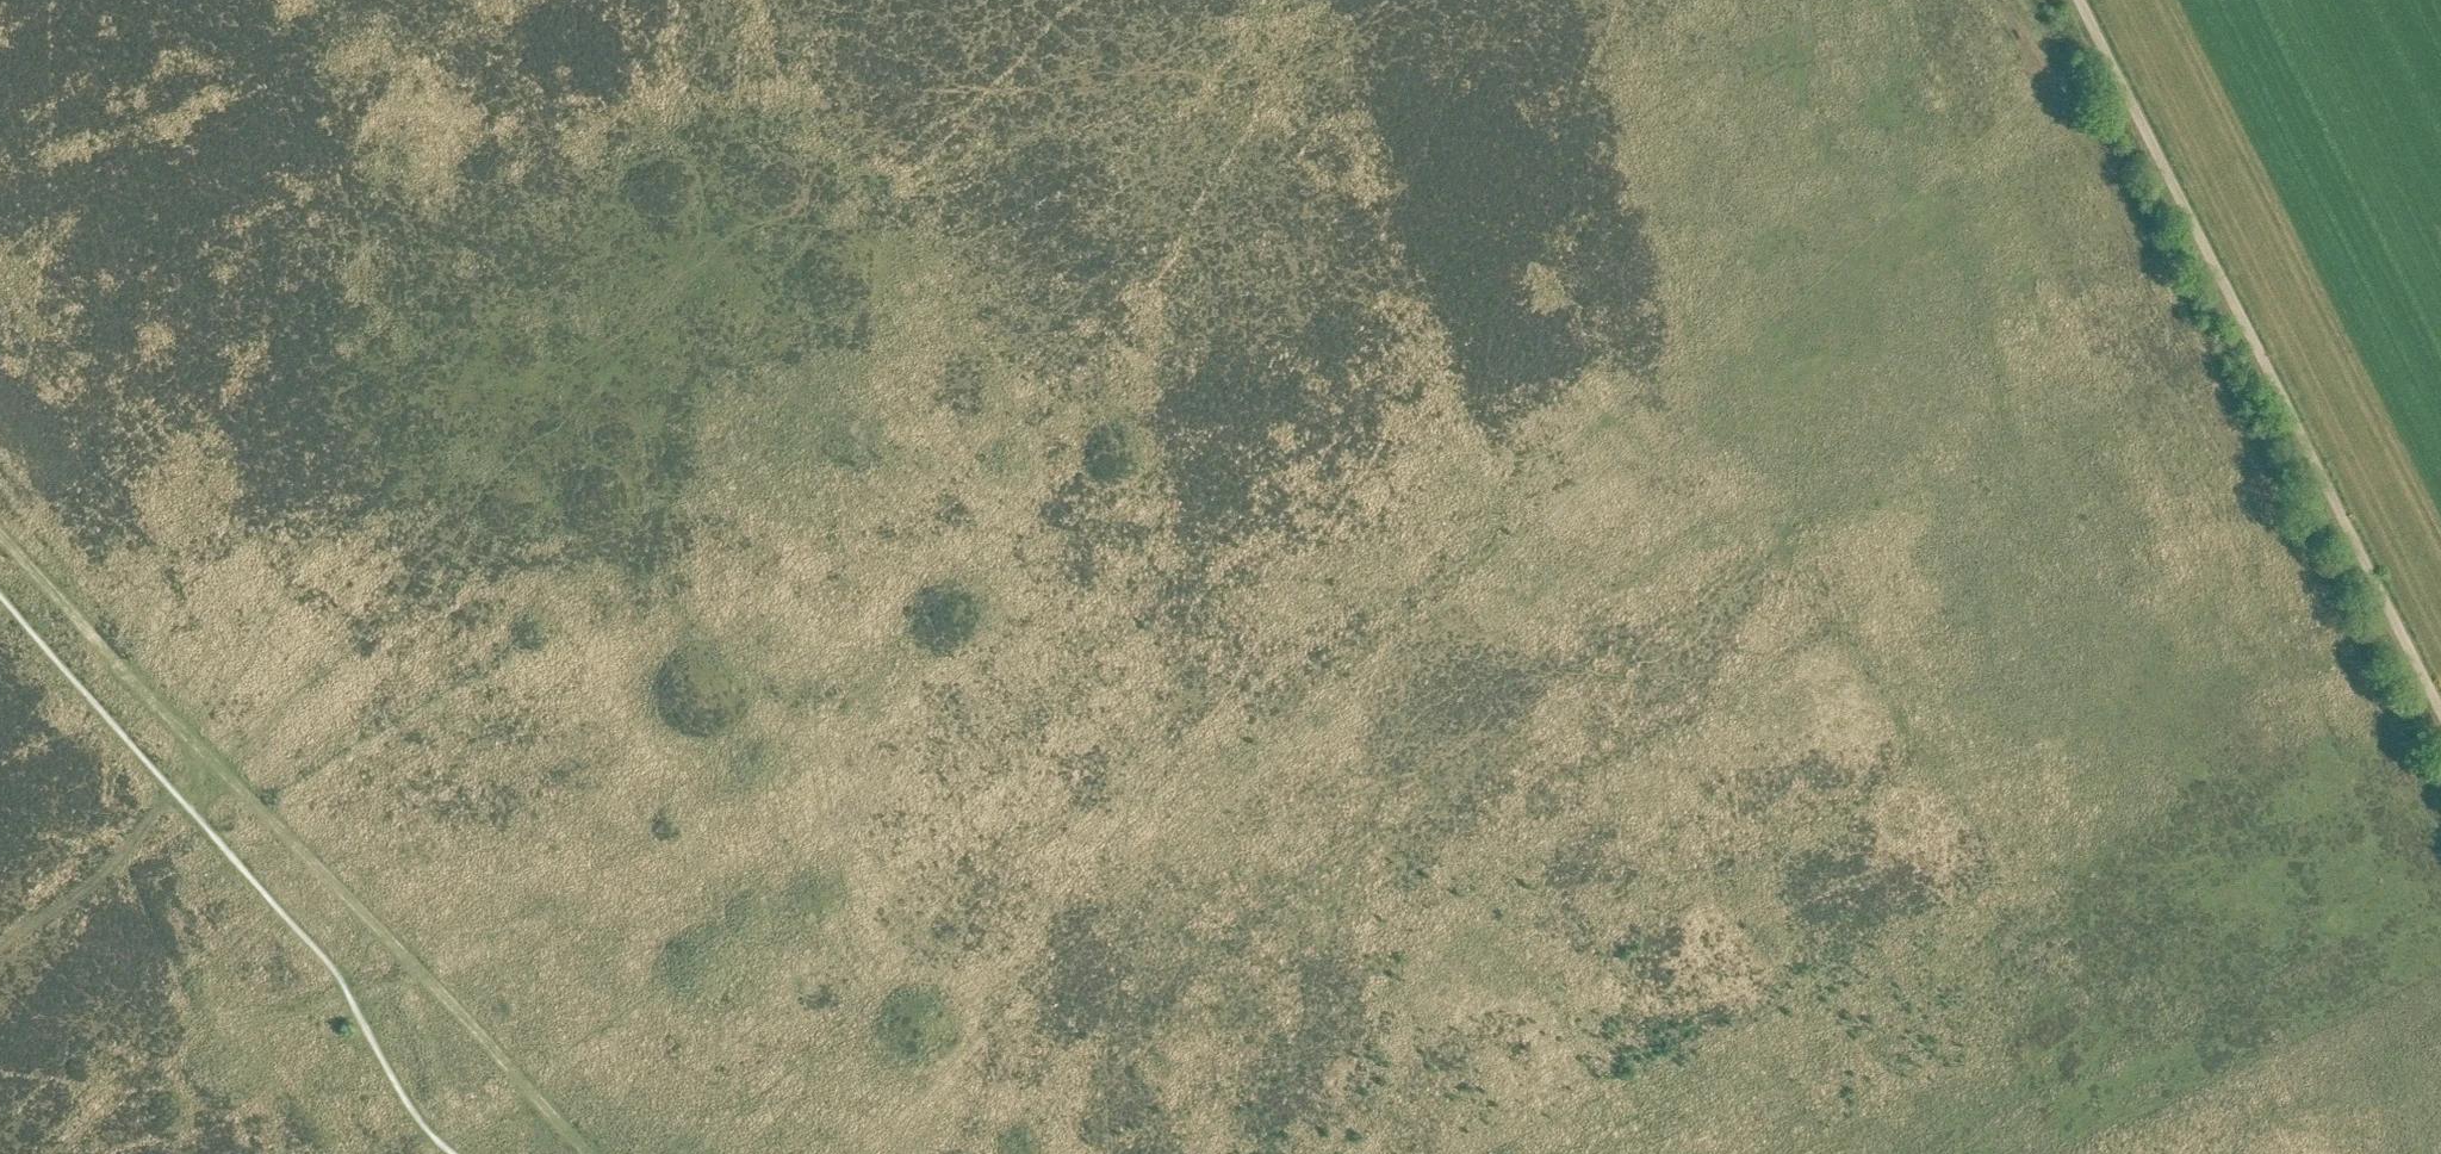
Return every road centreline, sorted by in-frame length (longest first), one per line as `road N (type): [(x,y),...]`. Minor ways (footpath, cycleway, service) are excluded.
road 1 (track): [(0,538),(592,1153)]
road 2 (track): [(2077,0),(2440,713)]

